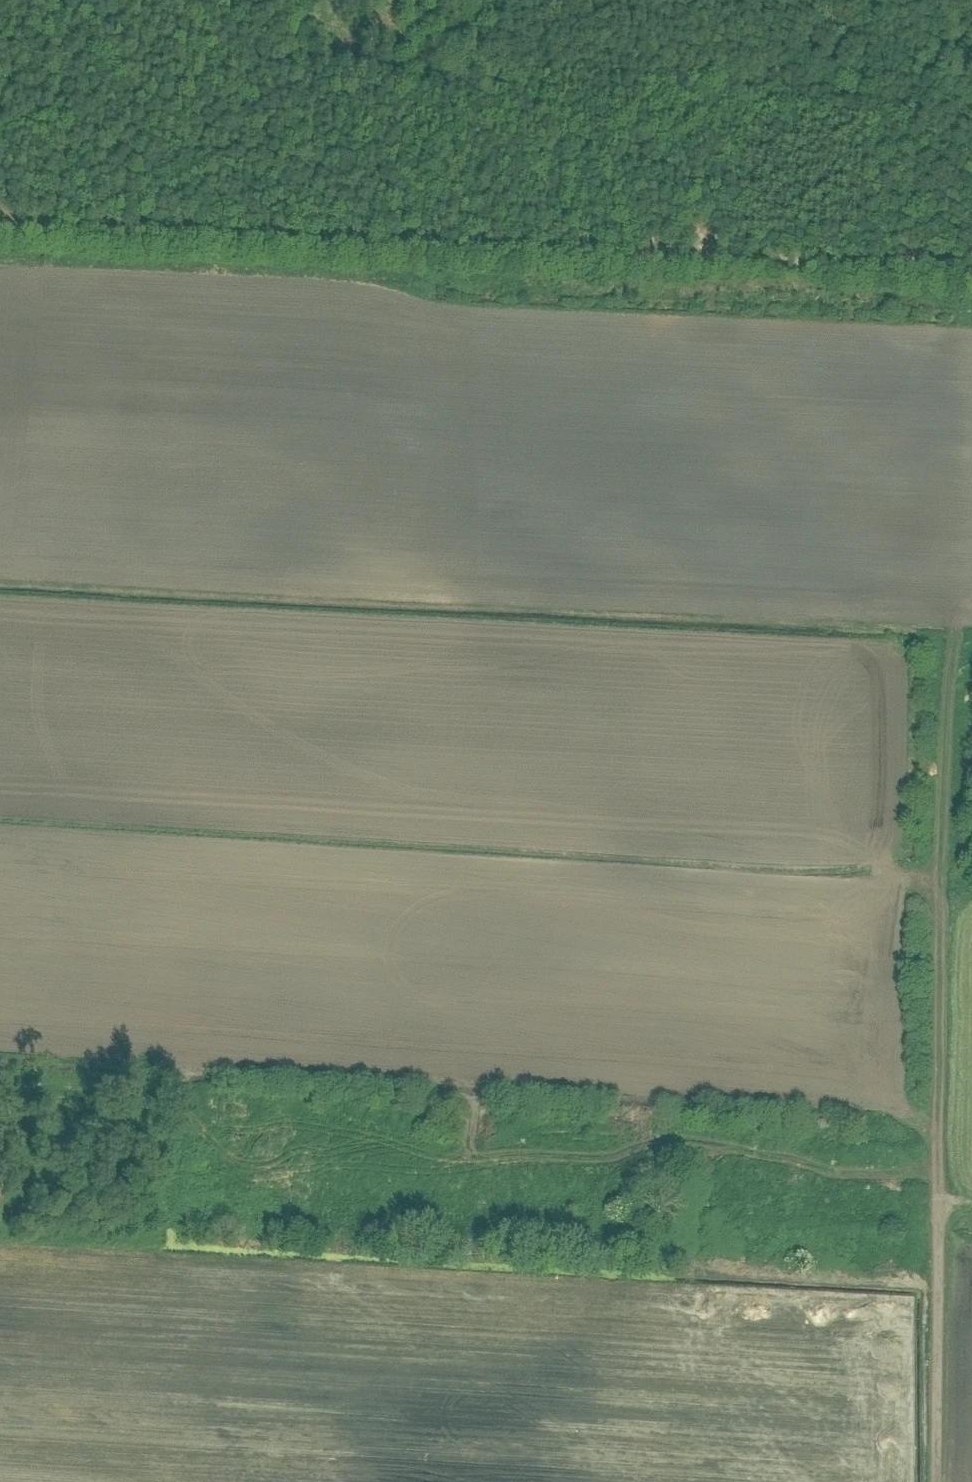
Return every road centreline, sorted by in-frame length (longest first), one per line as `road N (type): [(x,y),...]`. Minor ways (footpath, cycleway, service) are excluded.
road 1 (unclassified): [(935,1481),(938,1235)]

